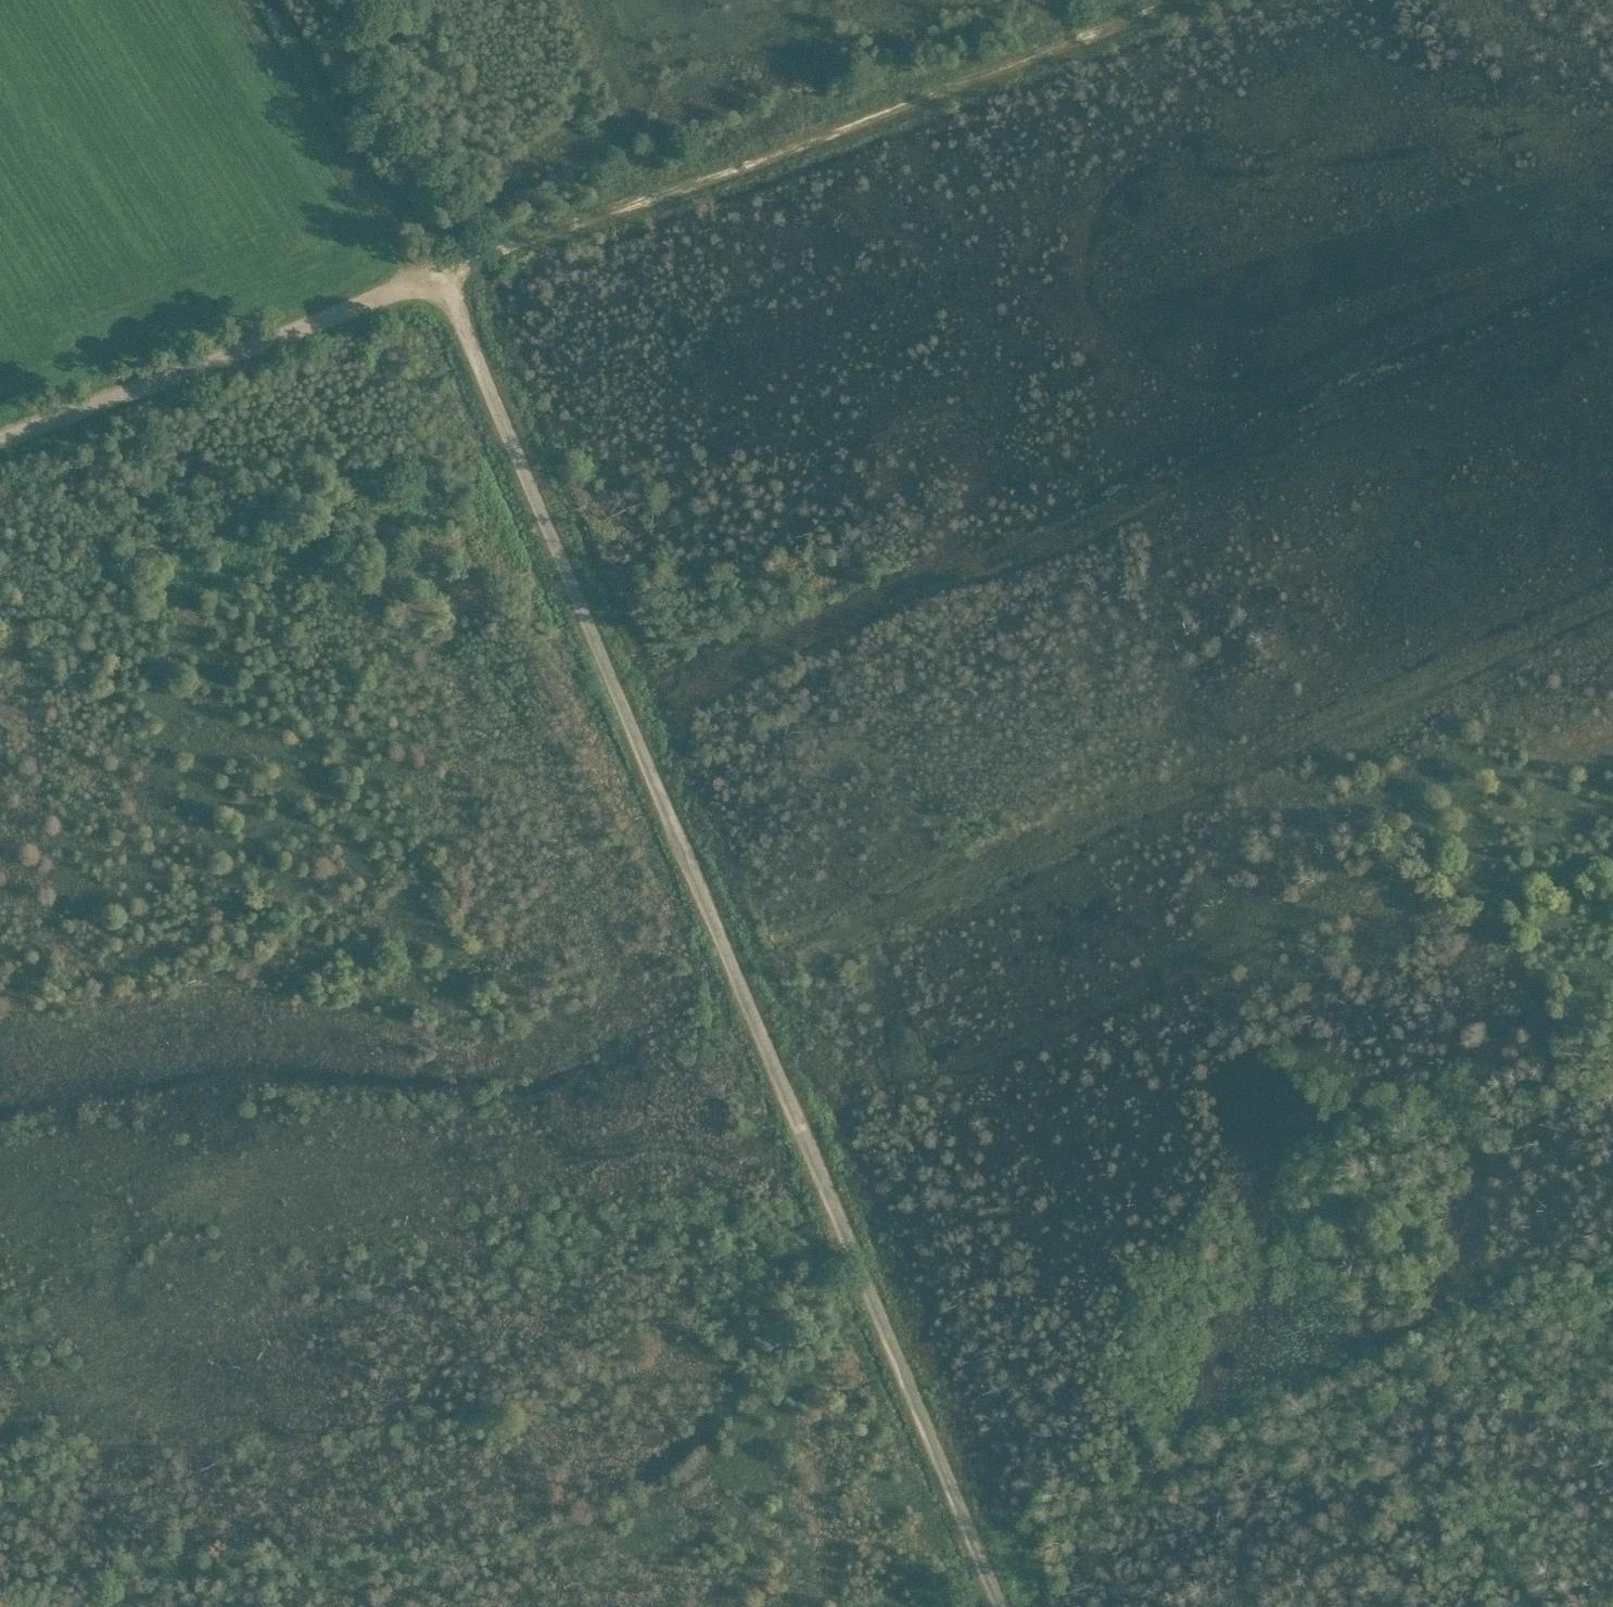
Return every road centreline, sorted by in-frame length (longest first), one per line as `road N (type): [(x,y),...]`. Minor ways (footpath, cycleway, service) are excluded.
road 1 (unclassified): [(1002,1606),(442,280)]
road 2 (track): [(1211,0),(539,251),(442,280)]
road 3 (unclassified): [(0,446),(442,280)]

